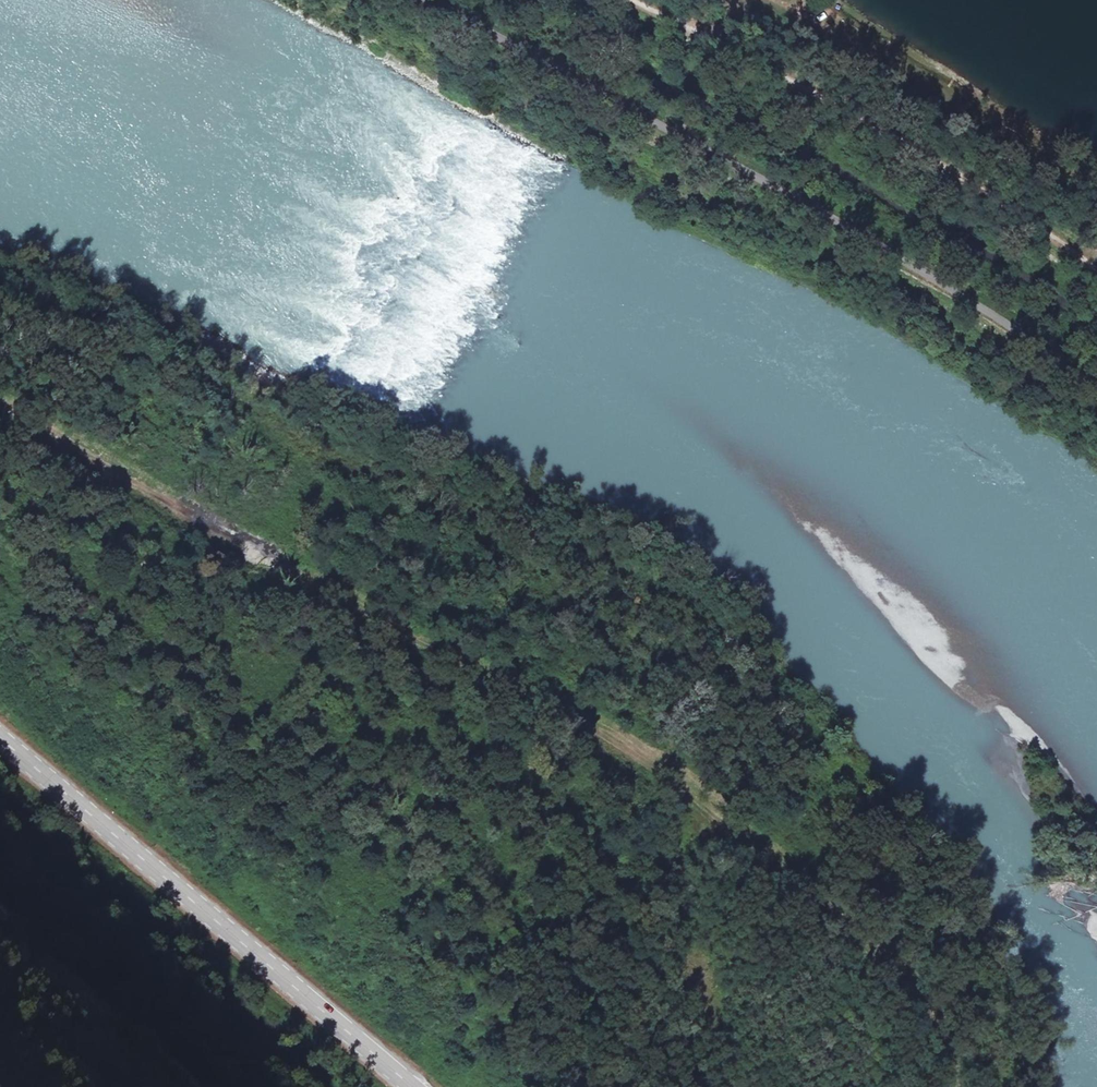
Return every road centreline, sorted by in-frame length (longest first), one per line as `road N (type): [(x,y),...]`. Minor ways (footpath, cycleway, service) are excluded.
road 1 (primary): [(0,735),(419,1086)]

